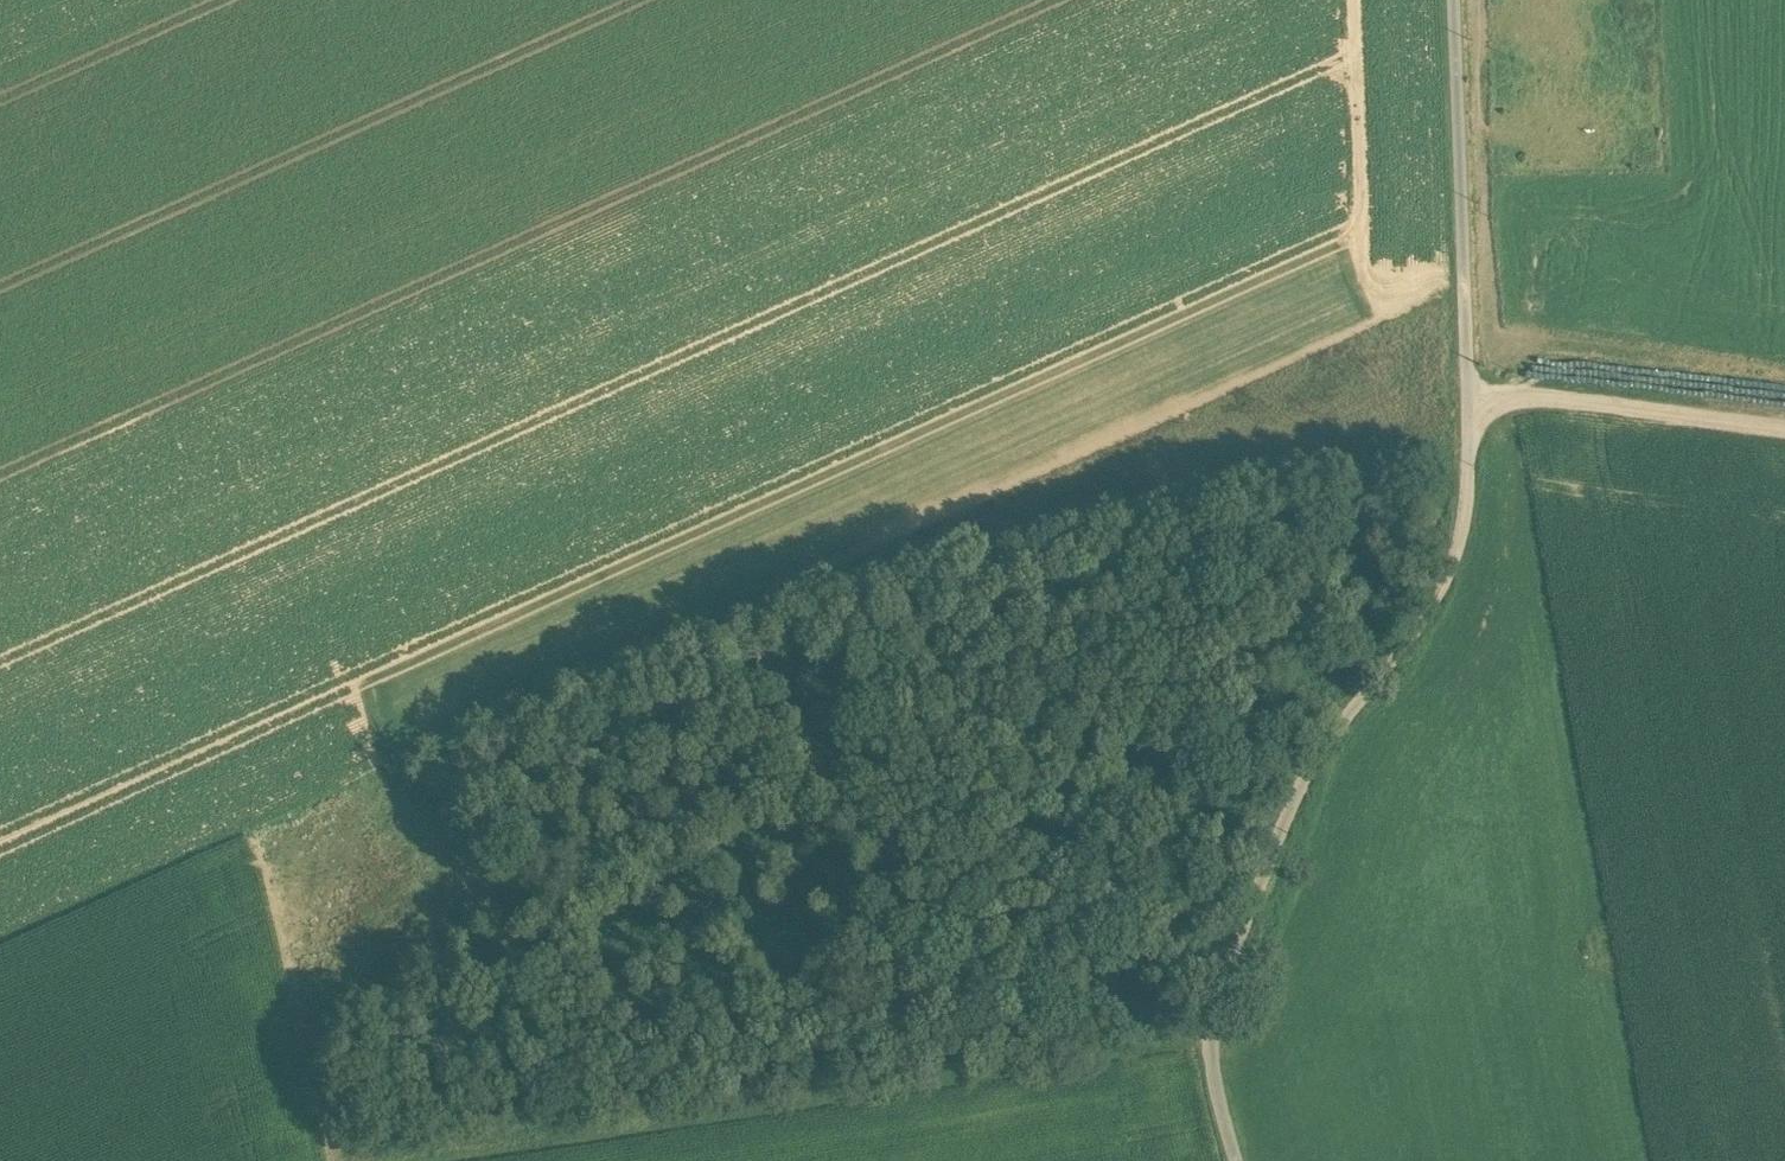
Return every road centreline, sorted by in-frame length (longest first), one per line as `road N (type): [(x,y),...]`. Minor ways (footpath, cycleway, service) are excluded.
road 1 (unclassified): [(1245,1160),(1216,1032),(1247,929),(1344,726),(1428,623),(1468,538),(1480,405),(1462,0)]

